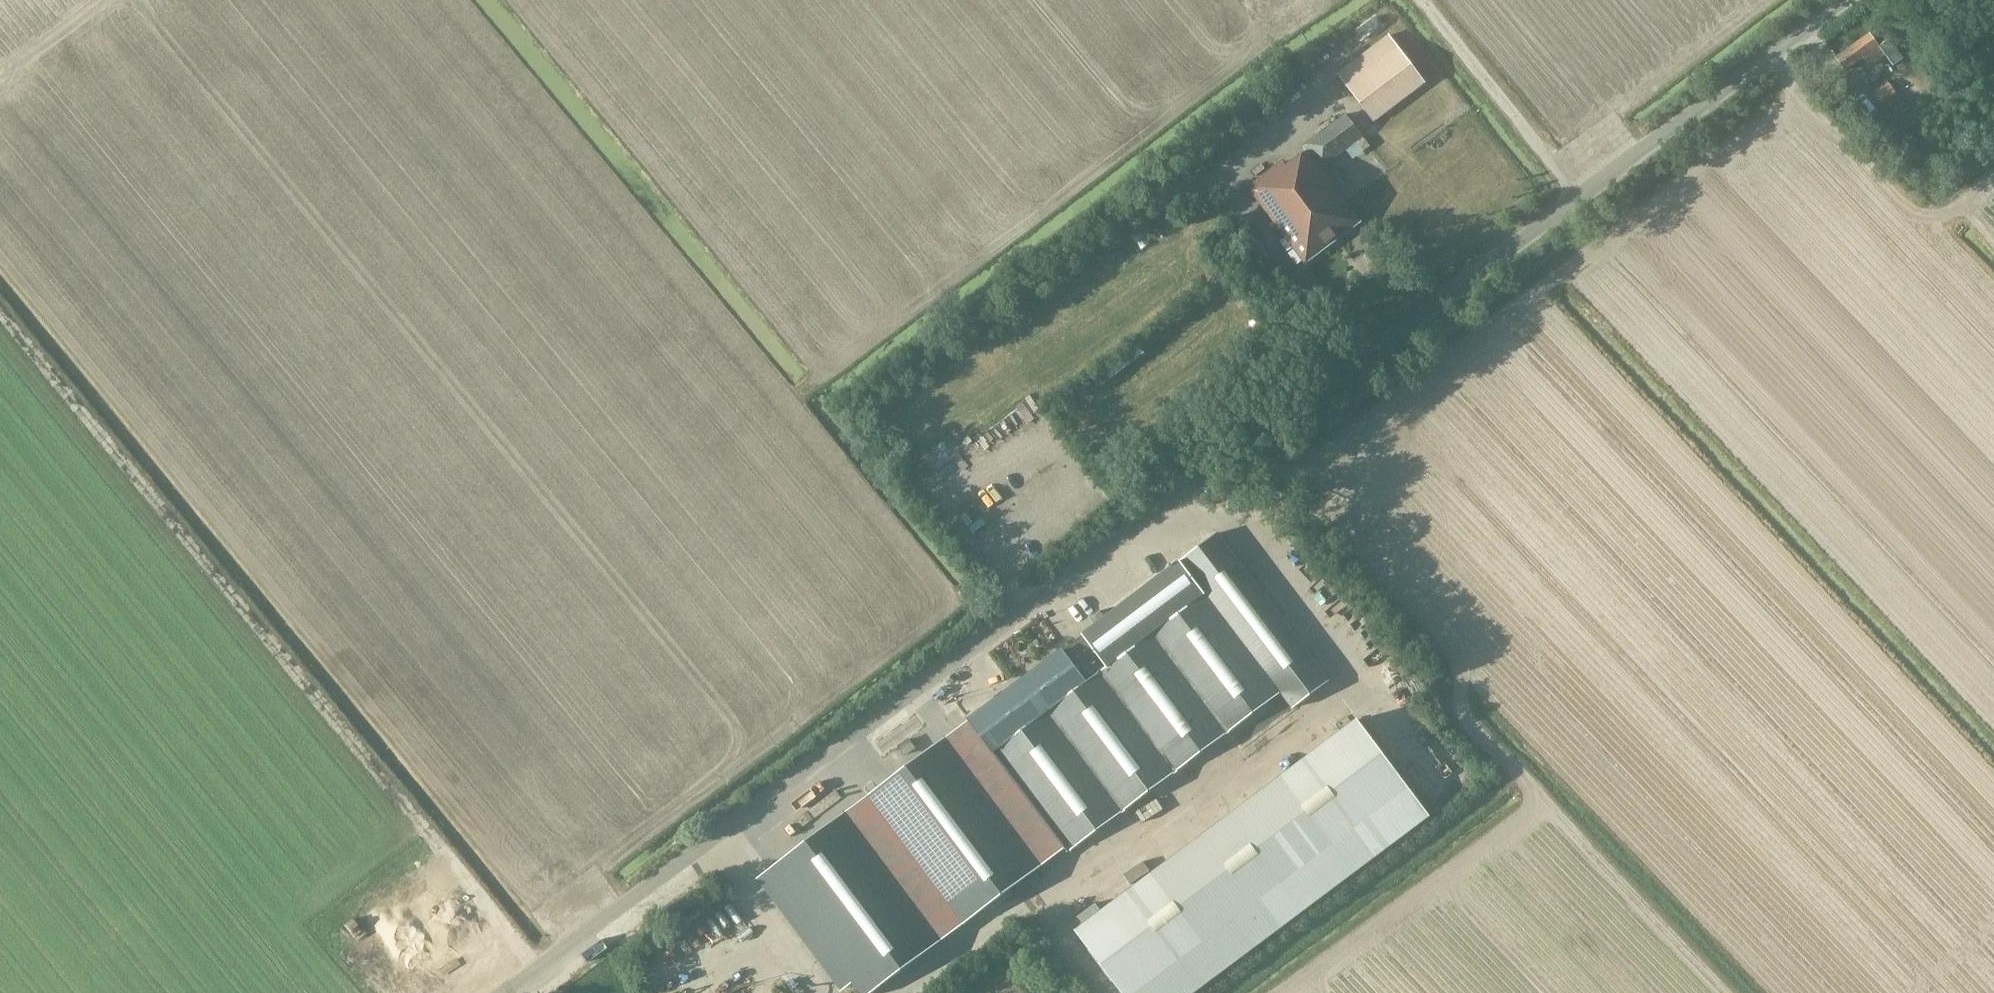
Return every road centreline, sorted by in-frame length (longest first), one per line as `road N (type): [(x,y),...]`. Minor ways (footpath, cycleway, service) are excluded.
road 1 (unclassified): [(503,992),(1844,0)]
road 2 (track): [(1577,198),(1421,0)]

